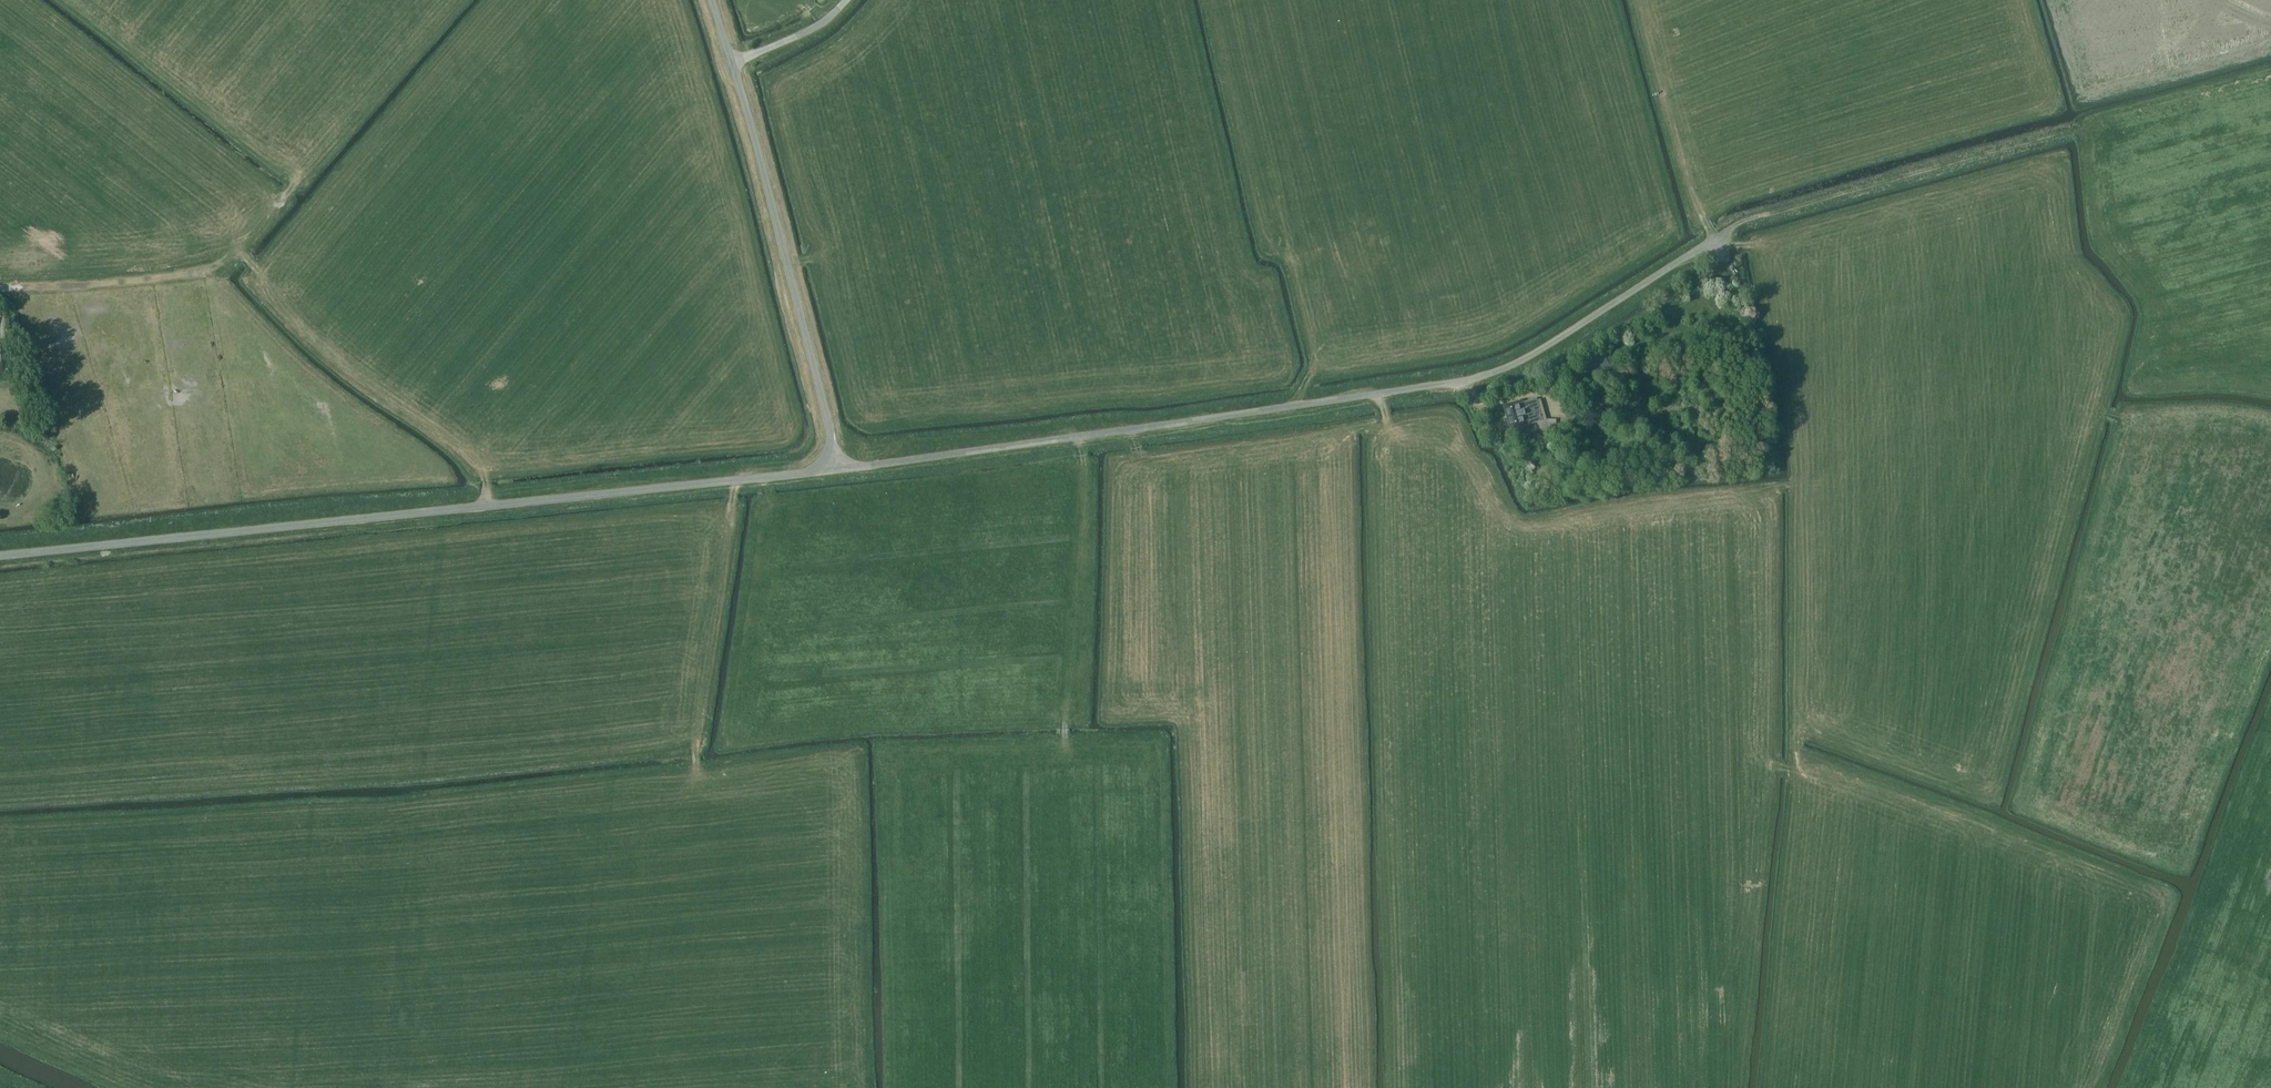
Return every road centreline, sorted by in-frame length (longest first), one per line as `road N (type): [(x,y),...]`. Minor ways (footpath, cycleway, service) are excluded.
road 1 (unclassified): [(837,468),(1494,373),(1709,240)]
road 2 (unclassified): [(0,555),(837,468)]
road 3 (unclassified): [(837,468),(709,0)]

